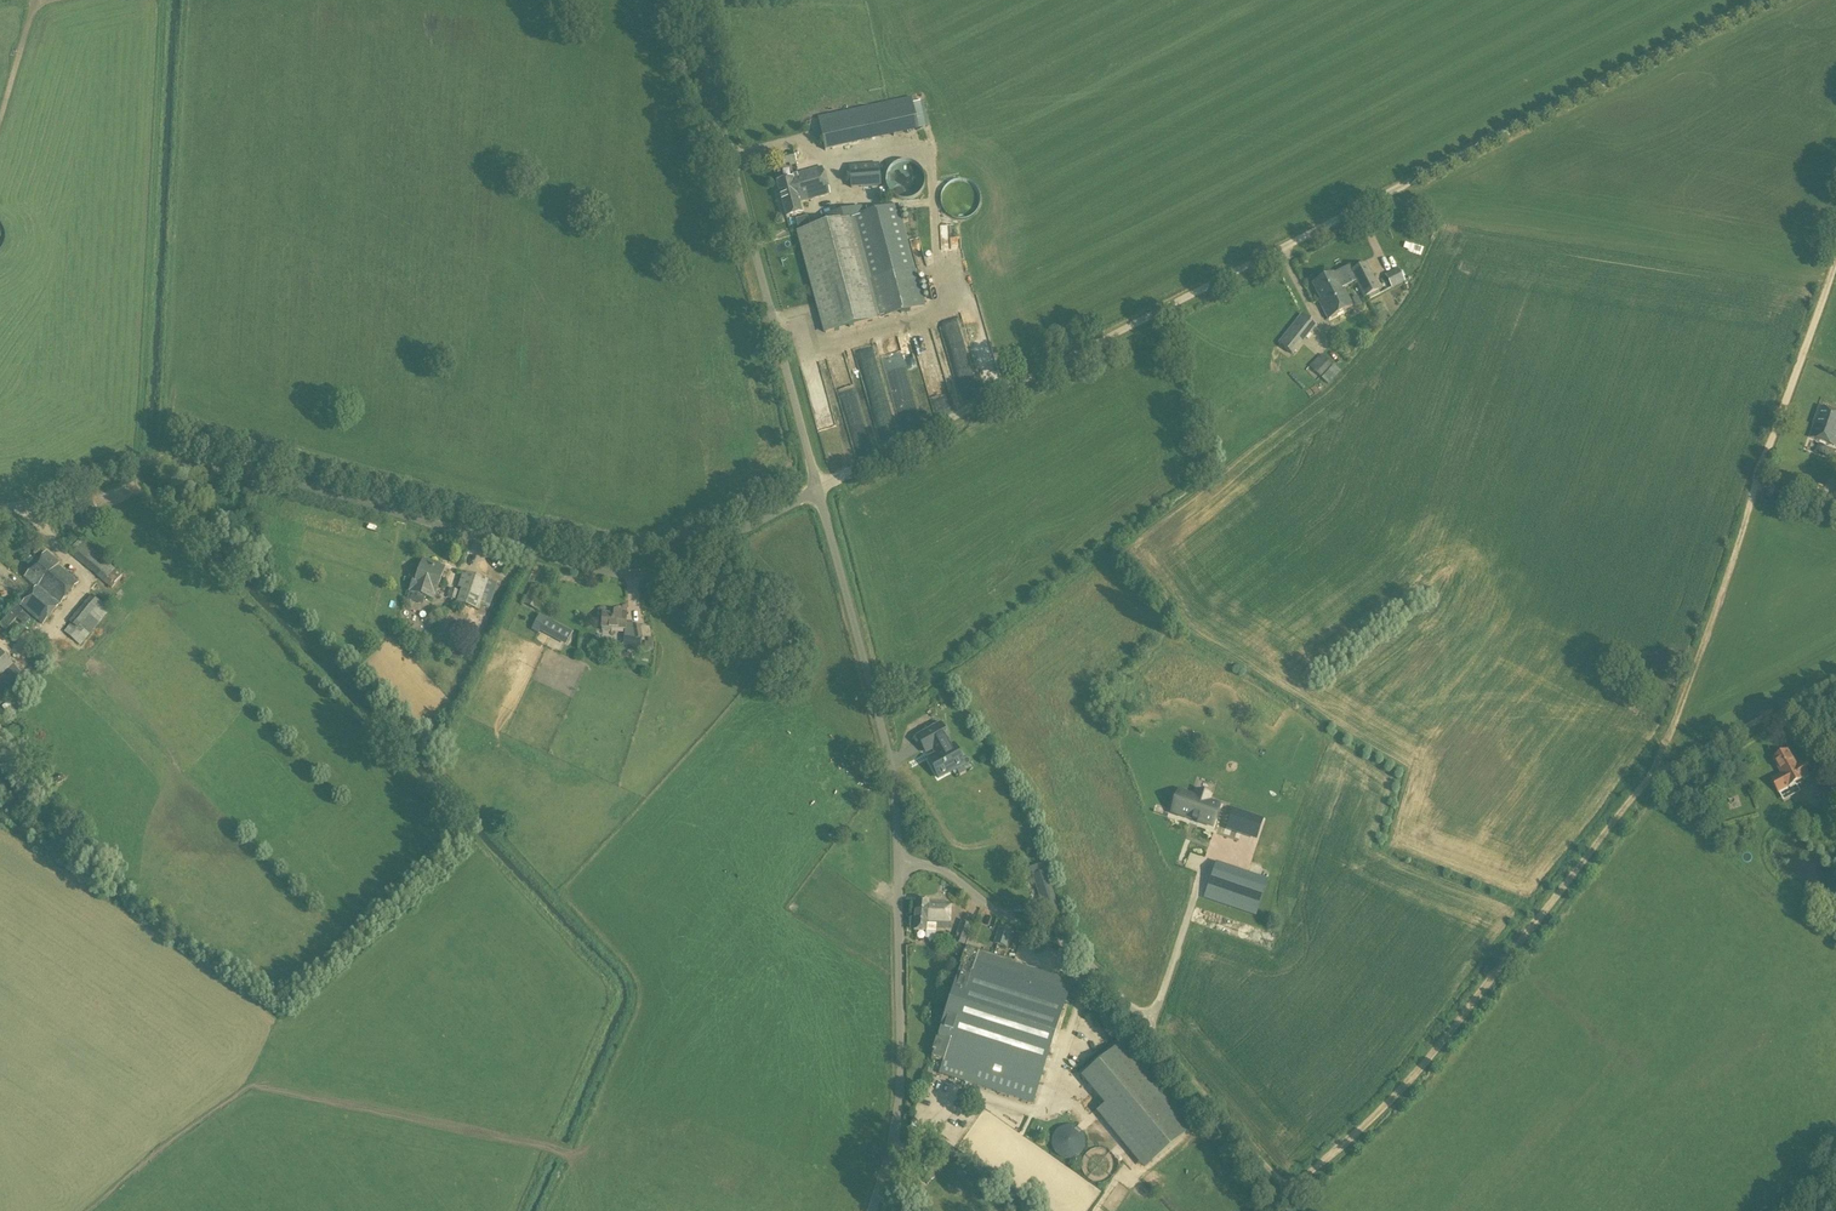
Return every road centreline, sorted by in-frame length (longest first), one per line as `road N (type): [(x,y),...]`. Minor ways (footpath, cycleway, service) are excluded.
road 1 (unclassified): [(1271,1210),(1439,1053),(1653,783),(1835,262)]
road 2 (unclassified): [(1782,0),(814,487)]
road 3 (unclassified): [(814,487),(674,562),(637,570),(586,568),(308,489),(160,461),(104,467),(28,505),(0,509)]
road 4 (unclassified): [(814,487),(682,0)]
road 5 (unclassified): [(898,865),(886,744),(814,487)]
road 6 (unclassified): [(872,1210),(903,1084),(898,865)]
road 7 (unclassified): [(1145,1025),(1080,956),(941,869),(898,865)]
road 8 (track): [(1145,1025),(1290,1197)]
road 9 (track): [(1835,680),(1653,783)]

